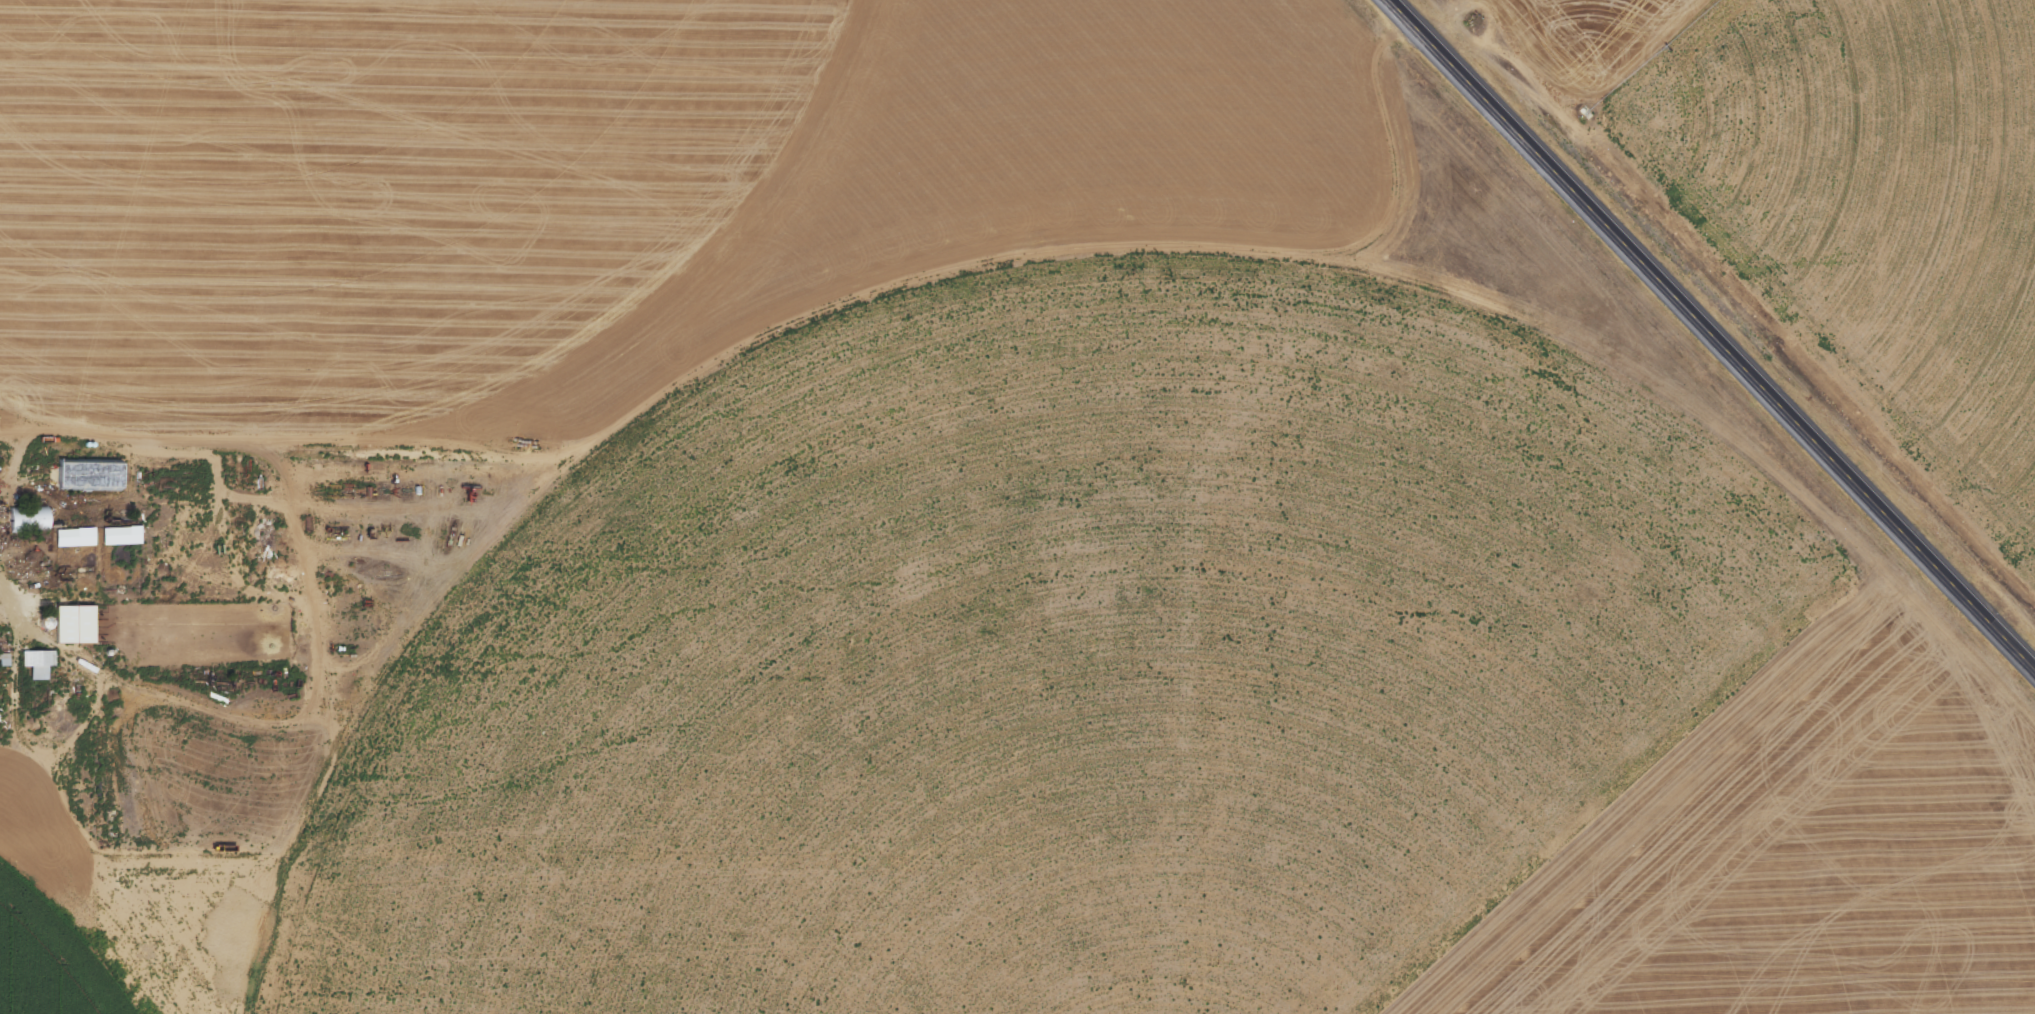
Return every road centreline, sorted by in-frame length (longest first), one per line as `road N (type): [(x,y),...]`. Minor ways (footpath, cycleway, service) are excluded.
road 1 (primary): [(2034,665),(1393,0)]

